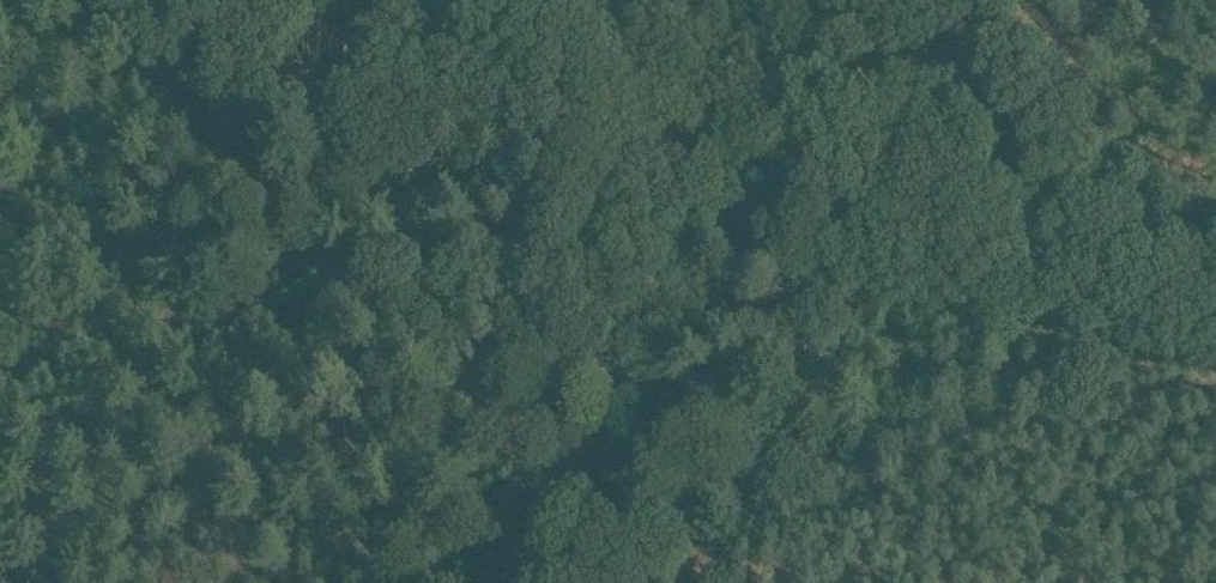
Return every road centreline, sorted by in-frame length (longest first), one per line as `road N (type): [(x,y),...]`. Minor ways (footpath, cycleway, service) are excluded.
road 1 (unclassified): [(1215,290),(688,175),(728,0)]
road 2 (track): [(566,582),(668,220),(688,175)]
road 3 (track): [(170,366),(93,582)]

